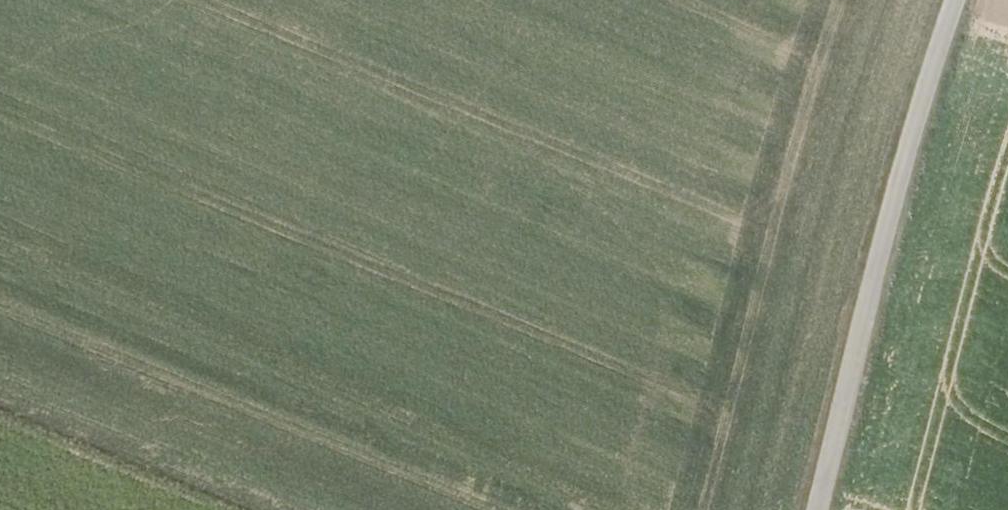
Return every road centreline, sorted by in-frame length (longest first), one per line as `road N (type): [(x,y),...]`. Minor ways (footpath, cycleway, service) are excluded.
road 1 (unclassified): [(817,509),(925,97),(963,0)]

